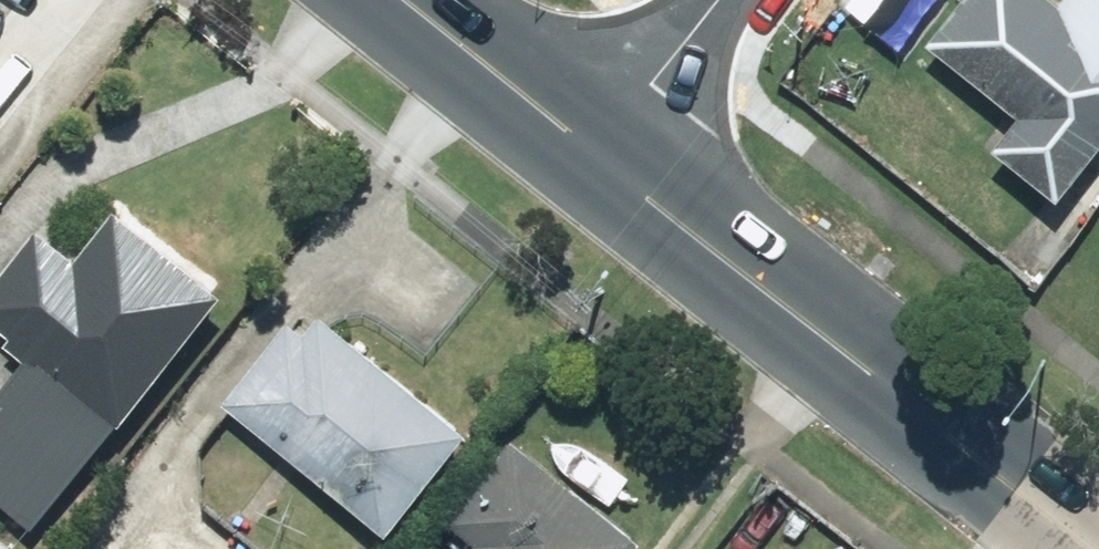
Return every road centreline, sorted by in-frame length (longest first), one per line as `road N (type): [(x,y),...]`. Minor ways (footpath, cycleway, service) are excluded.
road 1 (primary): [(598,156),(1094,548)]
road 2 (primary): [(402,0),(598,156)]
road 3 (residential): [(598,156),(720,0)]

